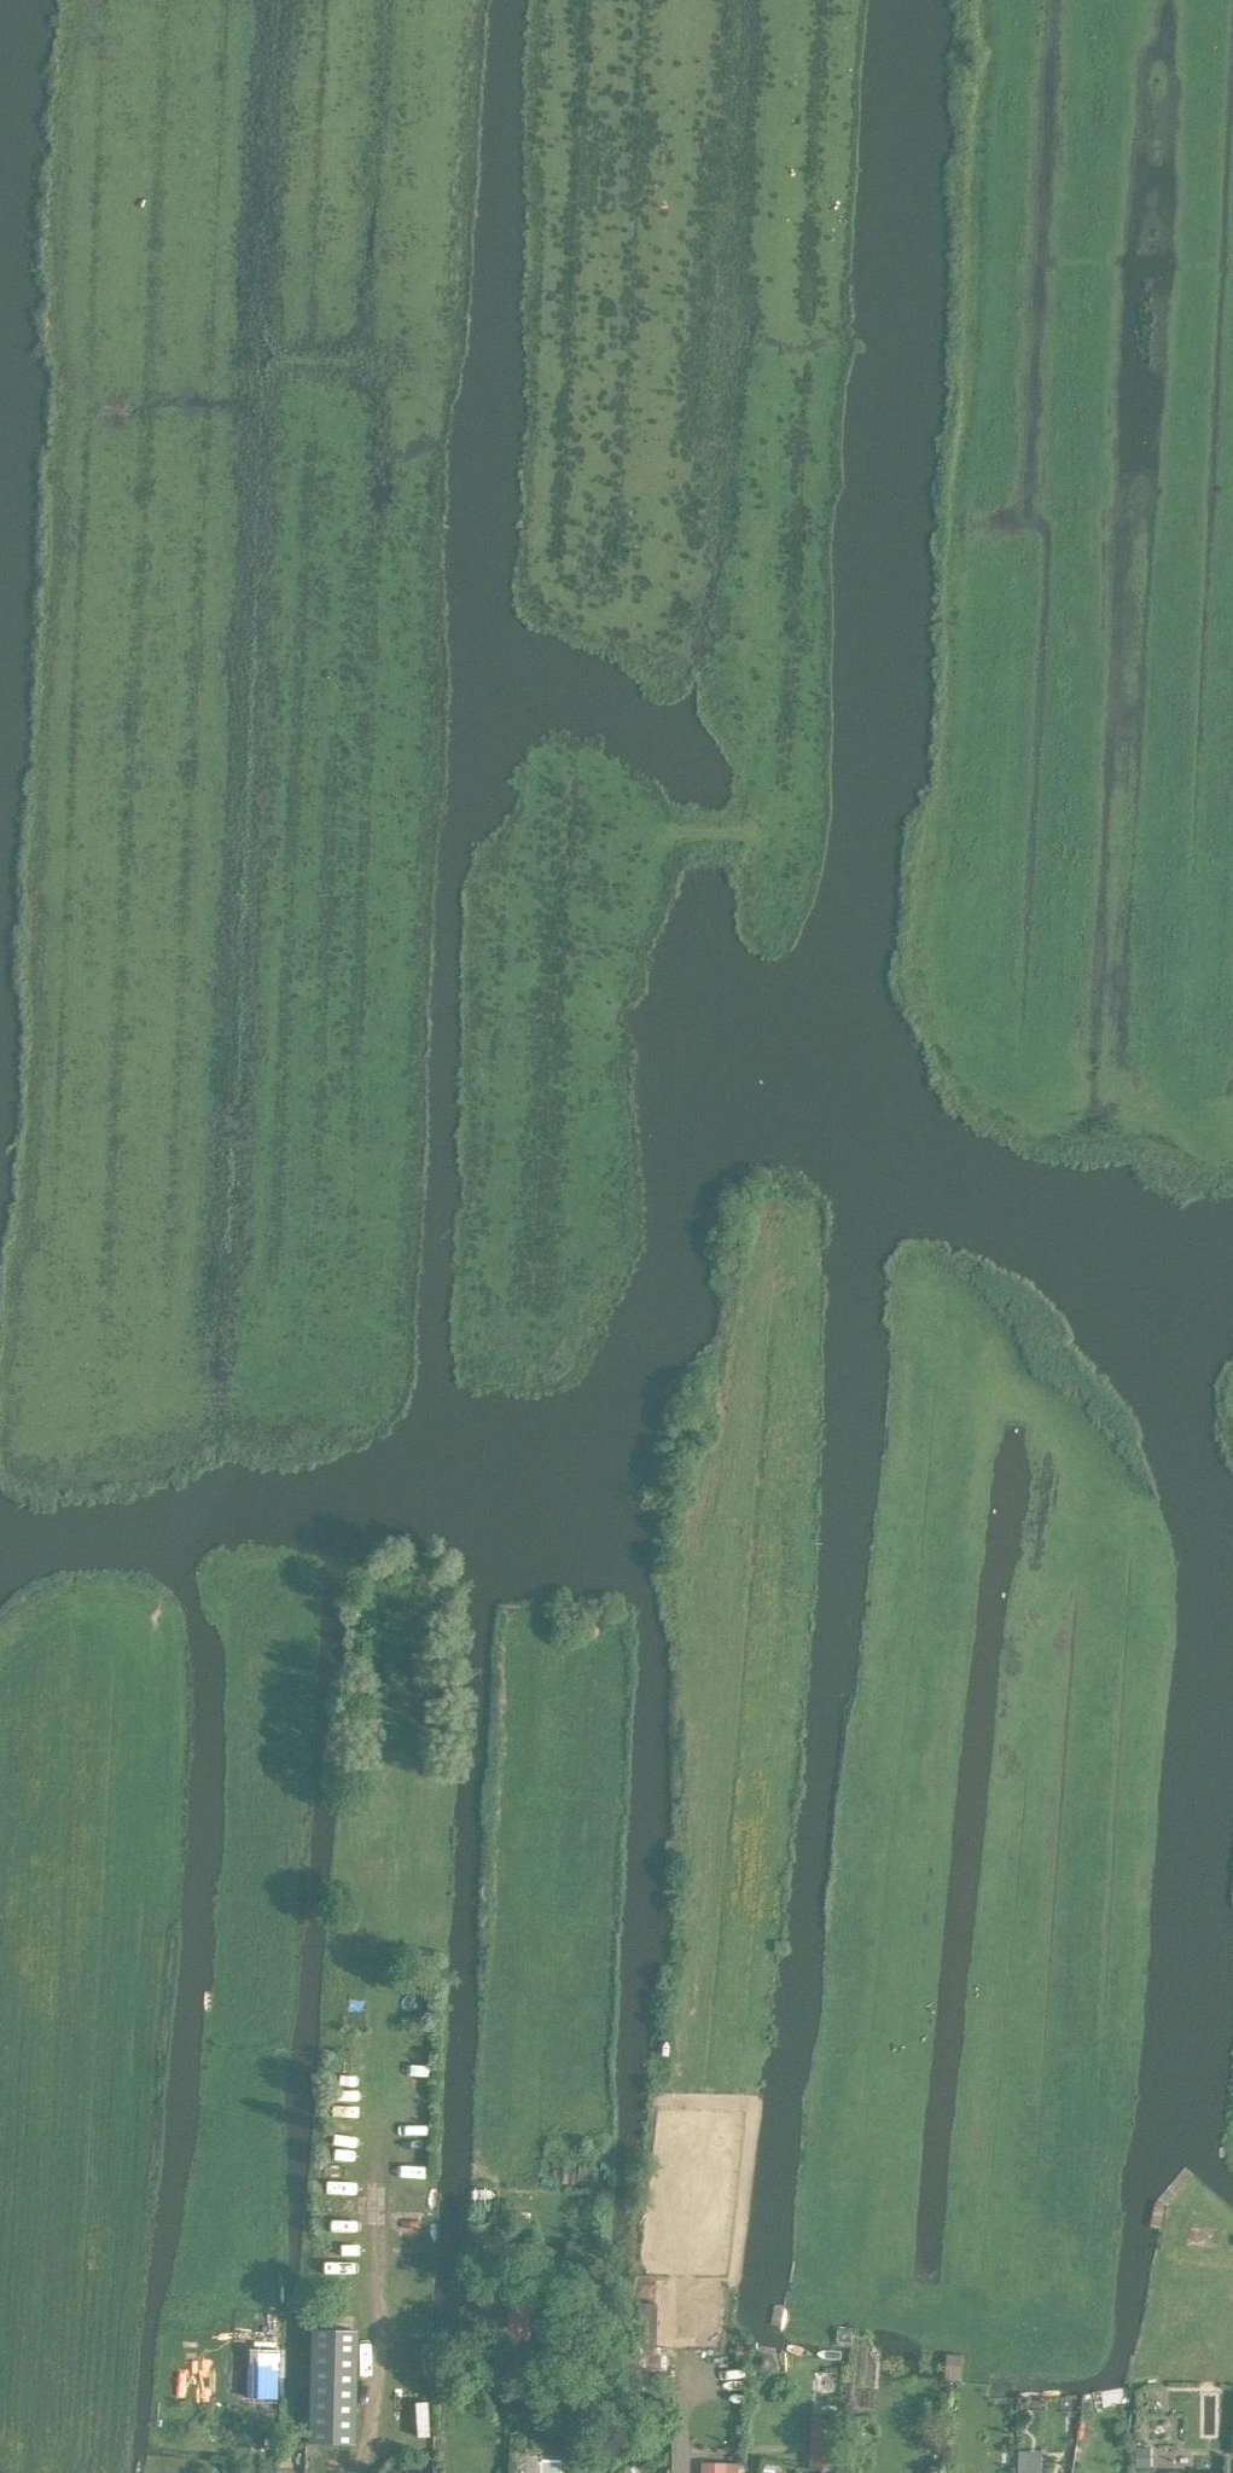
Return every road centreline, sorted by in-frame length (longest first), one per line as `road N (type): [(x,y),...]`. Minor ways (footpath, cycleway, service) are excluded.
road 1 (track): [(394,1798),(397,1991),(360,2472)]

